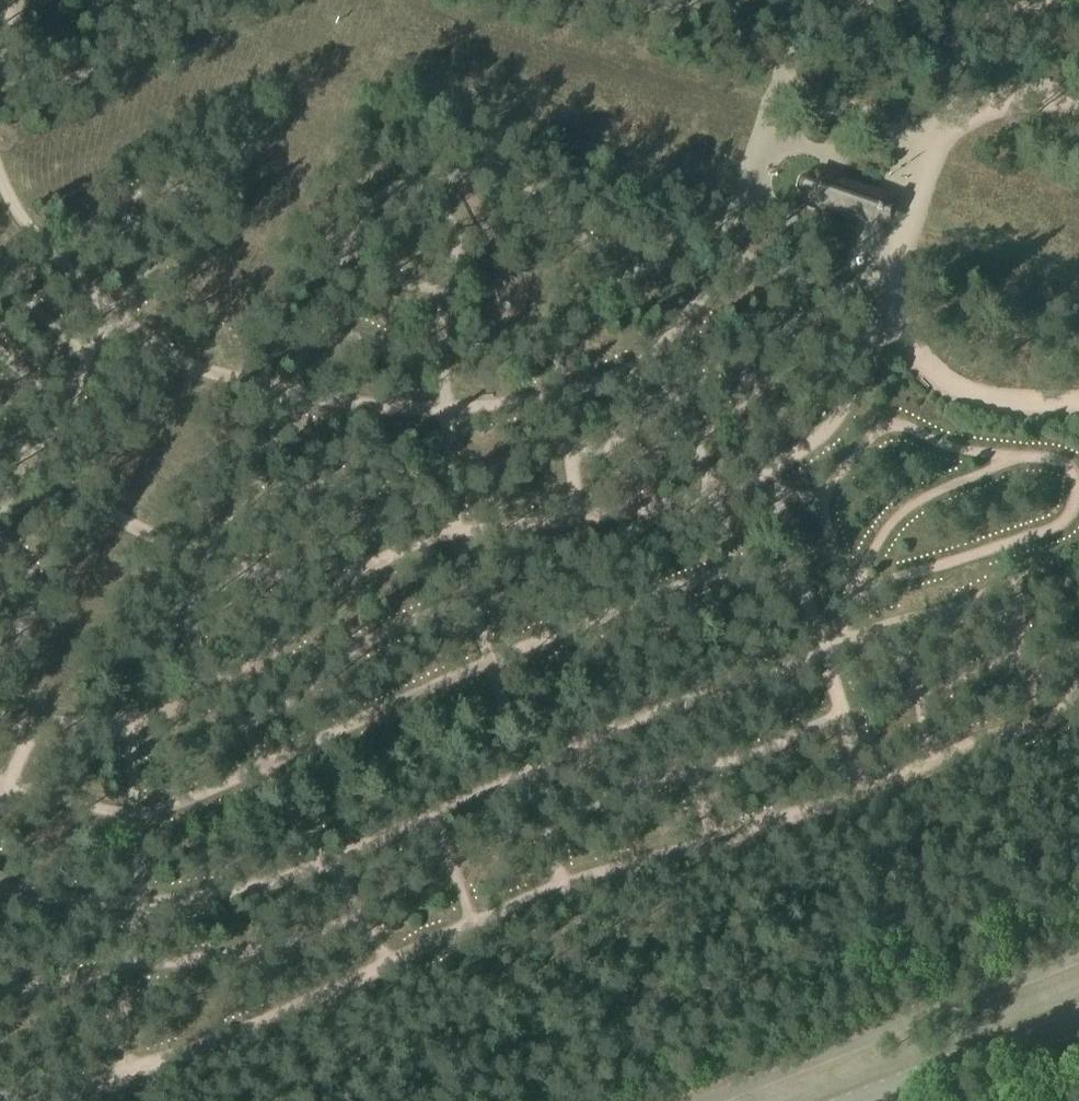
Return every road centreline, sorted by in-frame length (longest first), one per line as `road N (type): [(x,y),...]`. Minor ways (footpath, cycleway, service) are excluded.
road 1 (track): [(1078,397),(1031,404),(967,391),(922,336),(897,279),(930,145),(950,121)]
road 2 (track): [(115,1100),(124,970),(140,905),(129,720)]
road 3 (track): [(958,0),(950,121),(1044,95),(1078,95)]
road 4 (tertiary): [(871,1100),(1078,1020)]
road 5 (track): [(124,970),(0,991)]

